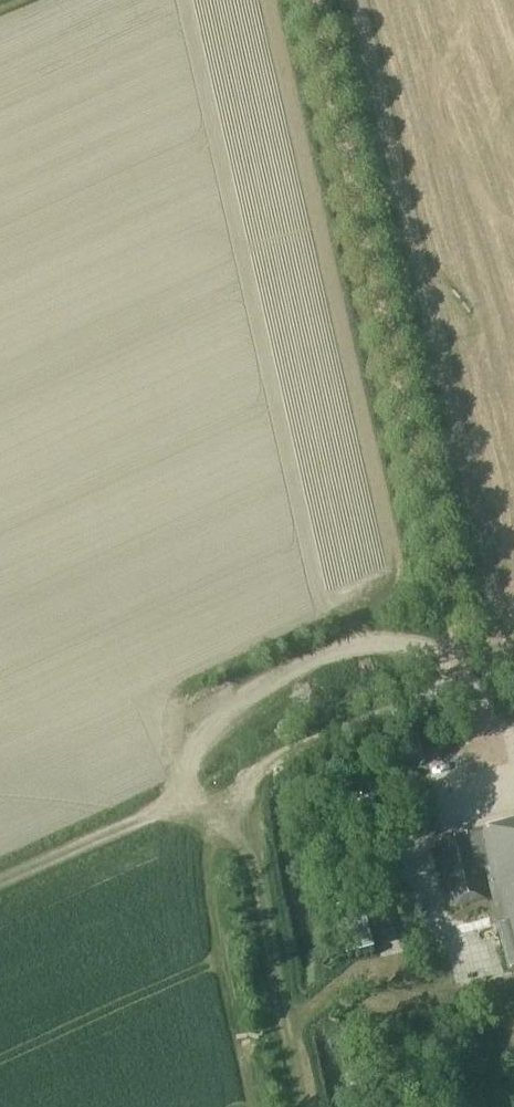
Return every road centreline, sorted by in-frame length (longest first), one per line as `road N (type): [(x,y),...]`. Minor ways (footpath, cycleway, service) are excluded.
road 1 (unclassified): [(484,721),(466,674),(311,0)]
road 2 (track): [(0,880),(466,674)]
road 3 (track): [(215,784),(274,1106)]

